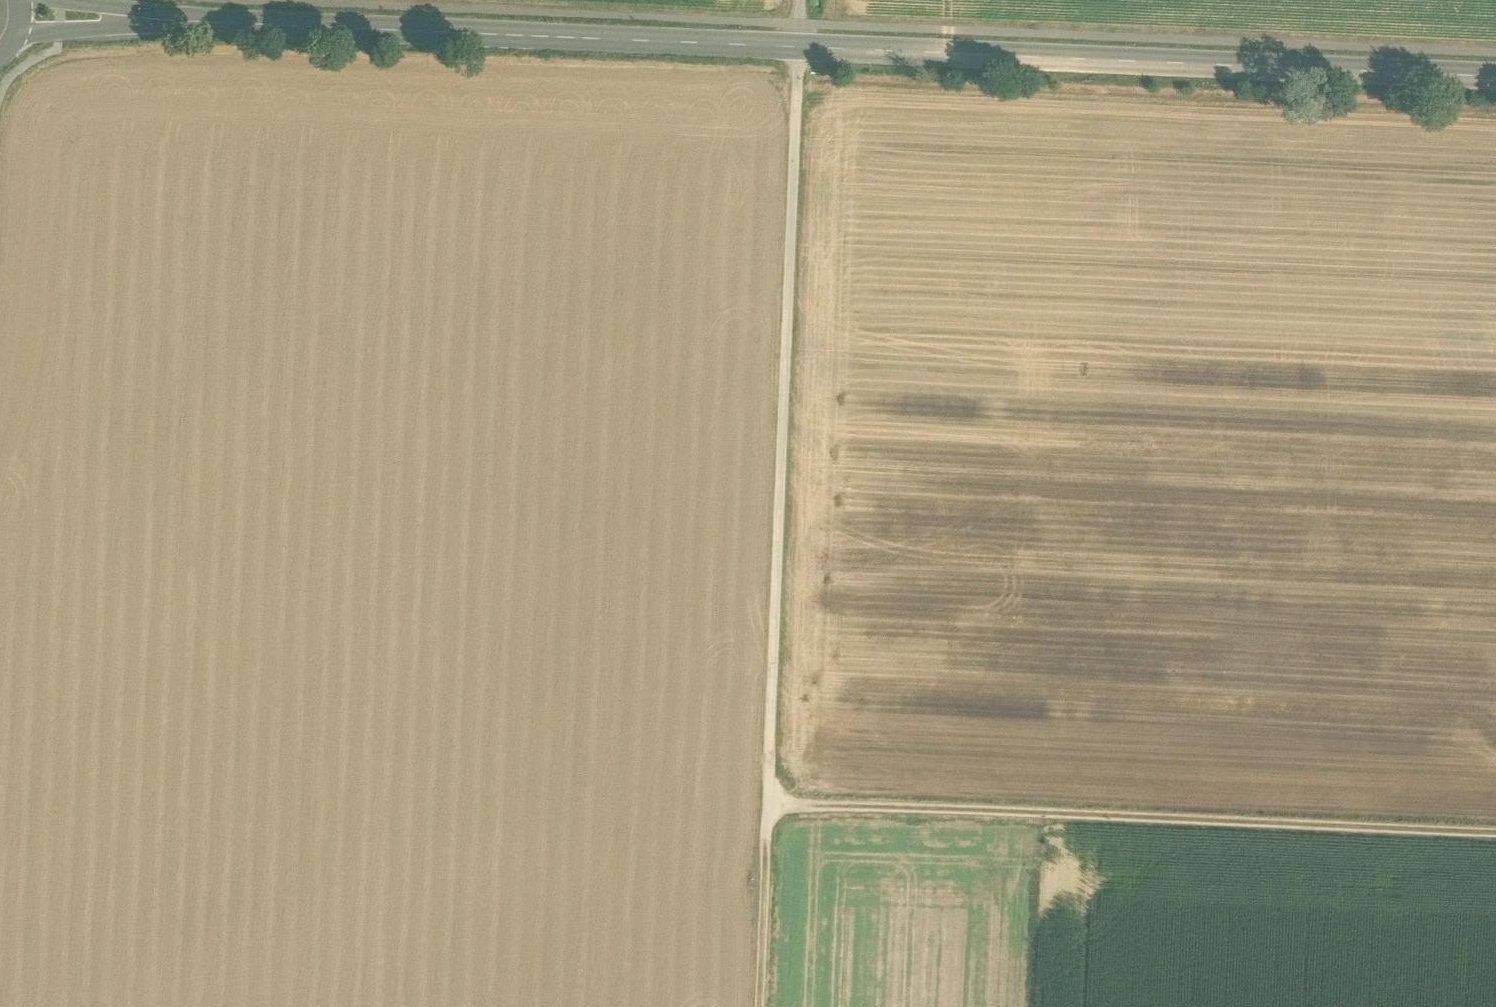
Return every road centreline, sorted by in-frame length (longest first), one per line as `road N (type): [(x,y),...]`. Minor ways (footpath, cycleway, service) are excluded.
road 1 (tertiary): [(25,13),(1495,78)]
road 2 (track): [(767,806),(800,49)]
road 3 (track): [(767,806),(1495,838)]
road 4 (track): [(758,1006),(767,806)]

